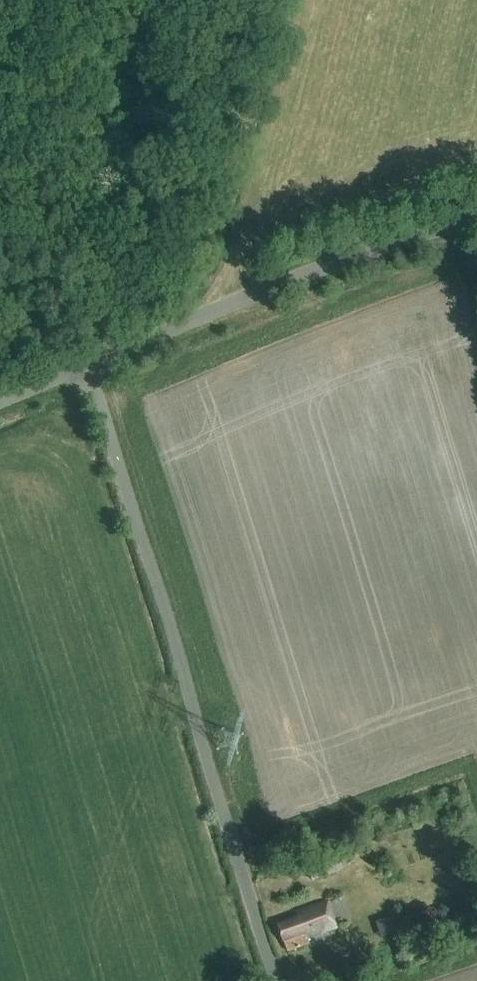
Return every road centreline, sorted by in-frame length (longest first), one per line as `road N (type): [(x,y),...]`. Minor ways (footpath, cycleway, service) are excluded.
road 1 (unclassified): [(278,980),(88,364)]
road 2 (unclassified): [(88,364),(283,284),(476,226)]

